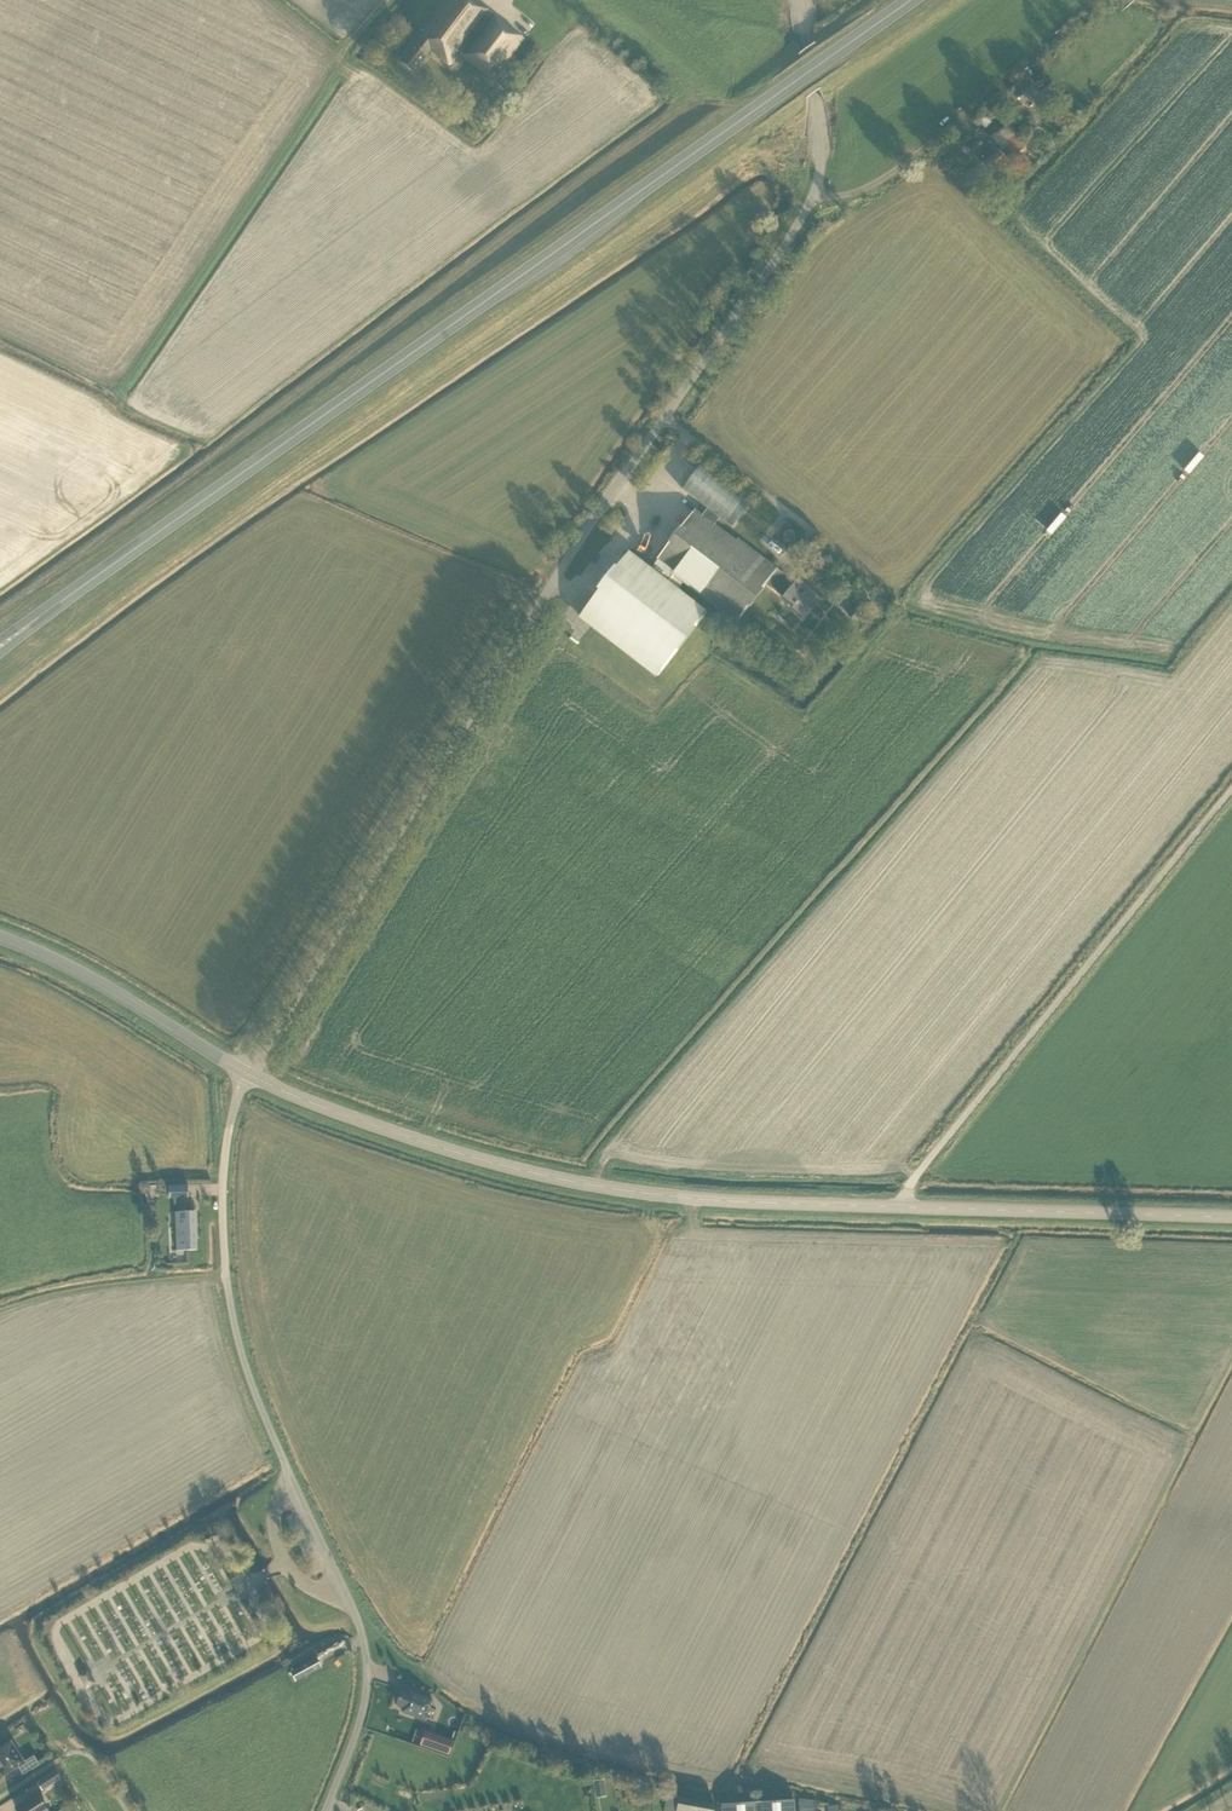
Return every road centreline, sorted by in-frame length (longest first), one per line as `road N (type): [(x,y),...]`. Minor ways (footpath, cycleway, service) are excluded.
road 1 (unclassified): [(249,1075),(565,565),(801,223),(814,193),(819,142),(799,0)]
road 2 (trunk): [(0,647),(908,0)]
road 3 (unclassified): [(325,1810),(360,1719),(367,1656),(347,1595),(260,1408),(232,1315),(223,1175),(231,1117),(249,1075)]
road 4 (secondary): [(901,1208),(617,1192),(363,1124),(249,1075)]
road 5 (unclassified): [(901,1208),(916,1177),(1231,796)]
road 6 (secondary): [(1231,1217),(901,1208)]
road 7 (secondary): [(0,938),(98,983),(249,1075)]
road 8 (track): [(814,193),(854,193),(886,176),(1024,67)]

